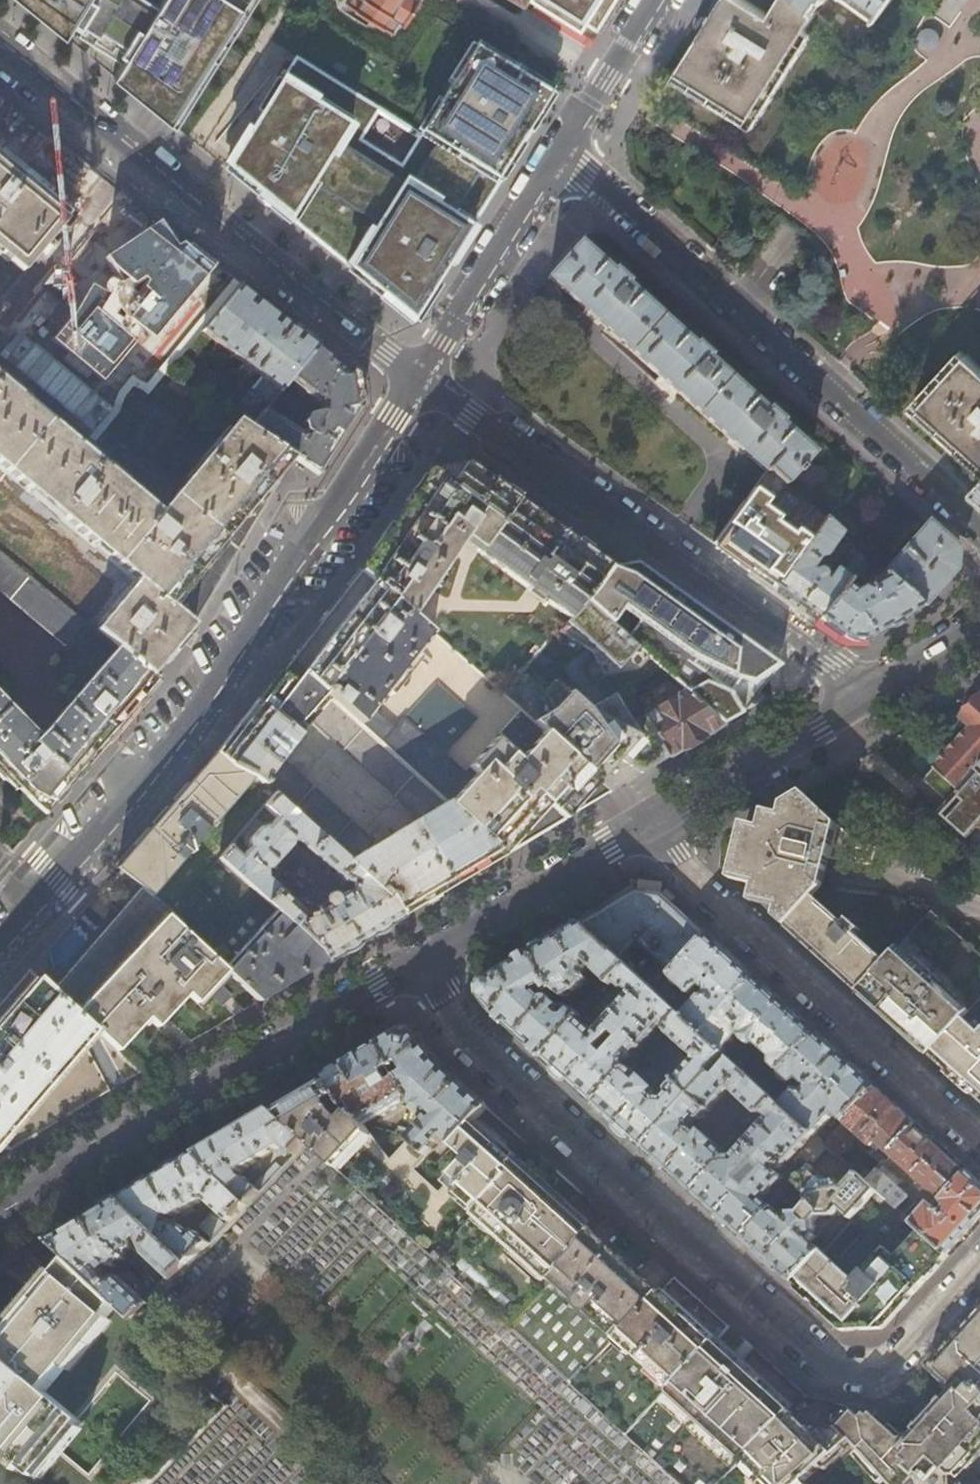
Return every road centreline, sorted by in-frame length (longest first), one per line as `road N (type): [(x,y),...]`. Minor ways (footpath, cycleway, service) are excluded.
road 1 (residential): [(979,1265),(891,1369),(845,1376),(453,1020),(417,962)]
road 2 (residential): [(415,378),(203,708),(39,902)]
road 3 (residential): [(979,526),(558,148)]
road 4 (residential): [(415,378),(872,690)]
road 5 (residential): [(0,47),(415,378)]
road 6 (tertiary): [(0,1210),(417,962)]
road 7 (residential): [(643,827),(979,1147)]
road 8 (residential): [(558,148),(415,378)]
road 9 (tertiary): [(643,827),(872,690)]
road 10 (tertiary): [(417,962),(643,827)]
road 11 (residential): [(651,0),(558,148)]
road 12 (tertiary): [(872,690),(979,626)]

